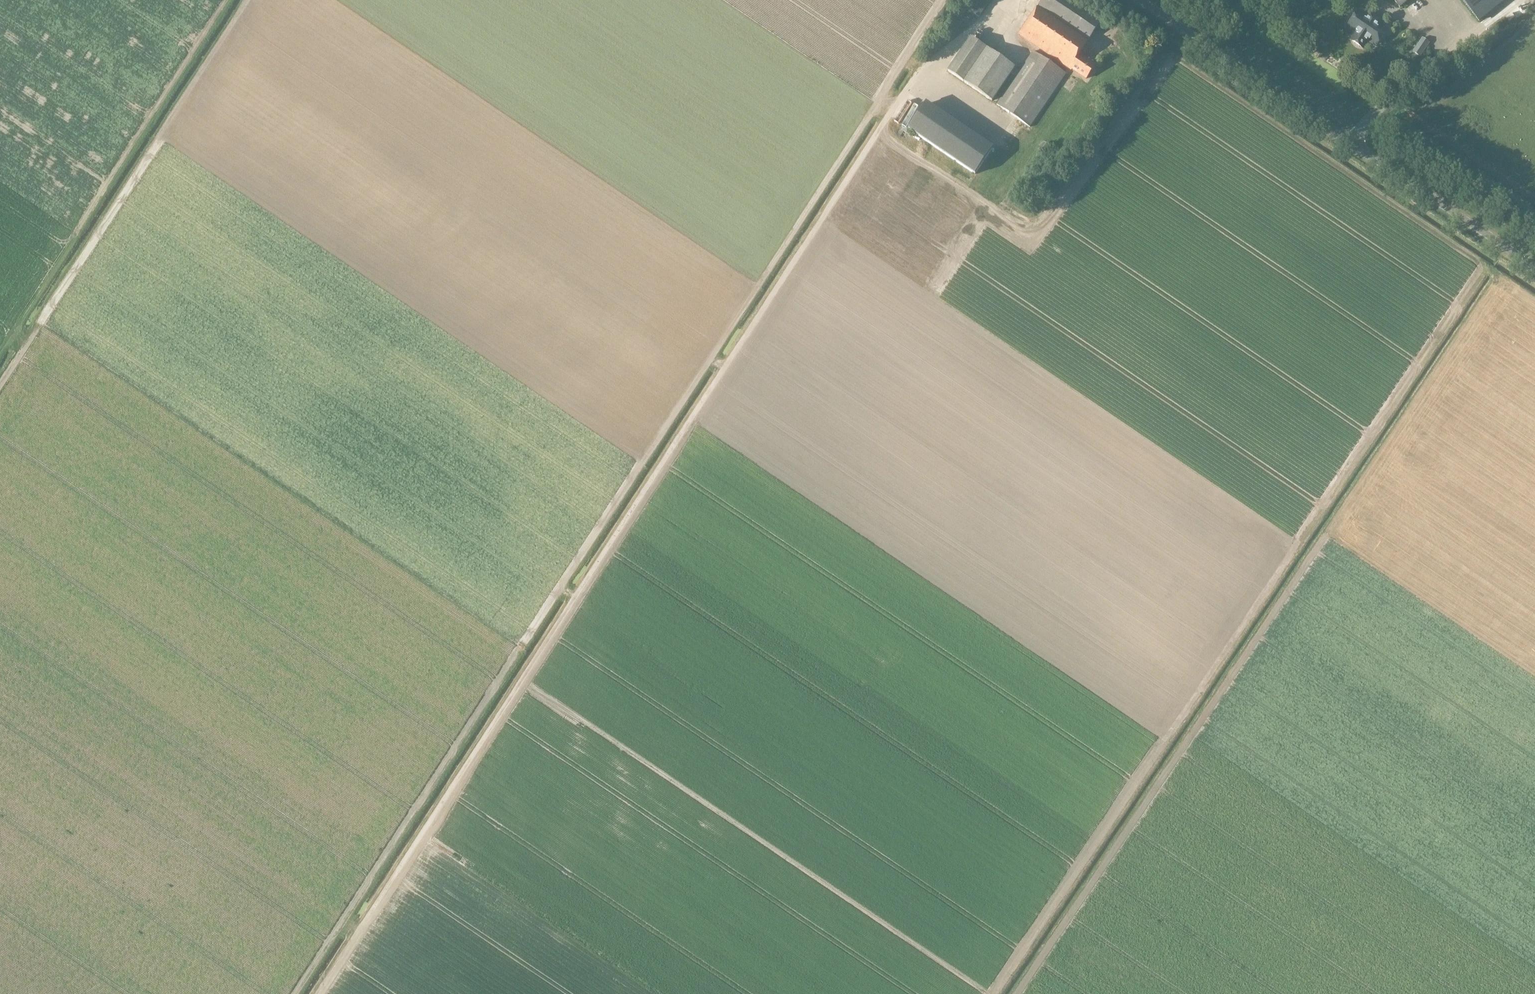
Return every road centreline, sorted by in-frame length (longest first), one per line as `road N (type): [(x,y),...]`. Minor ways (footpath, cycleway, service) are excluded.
road 1 (unclassified): [(1534,267),(1140,0)]

